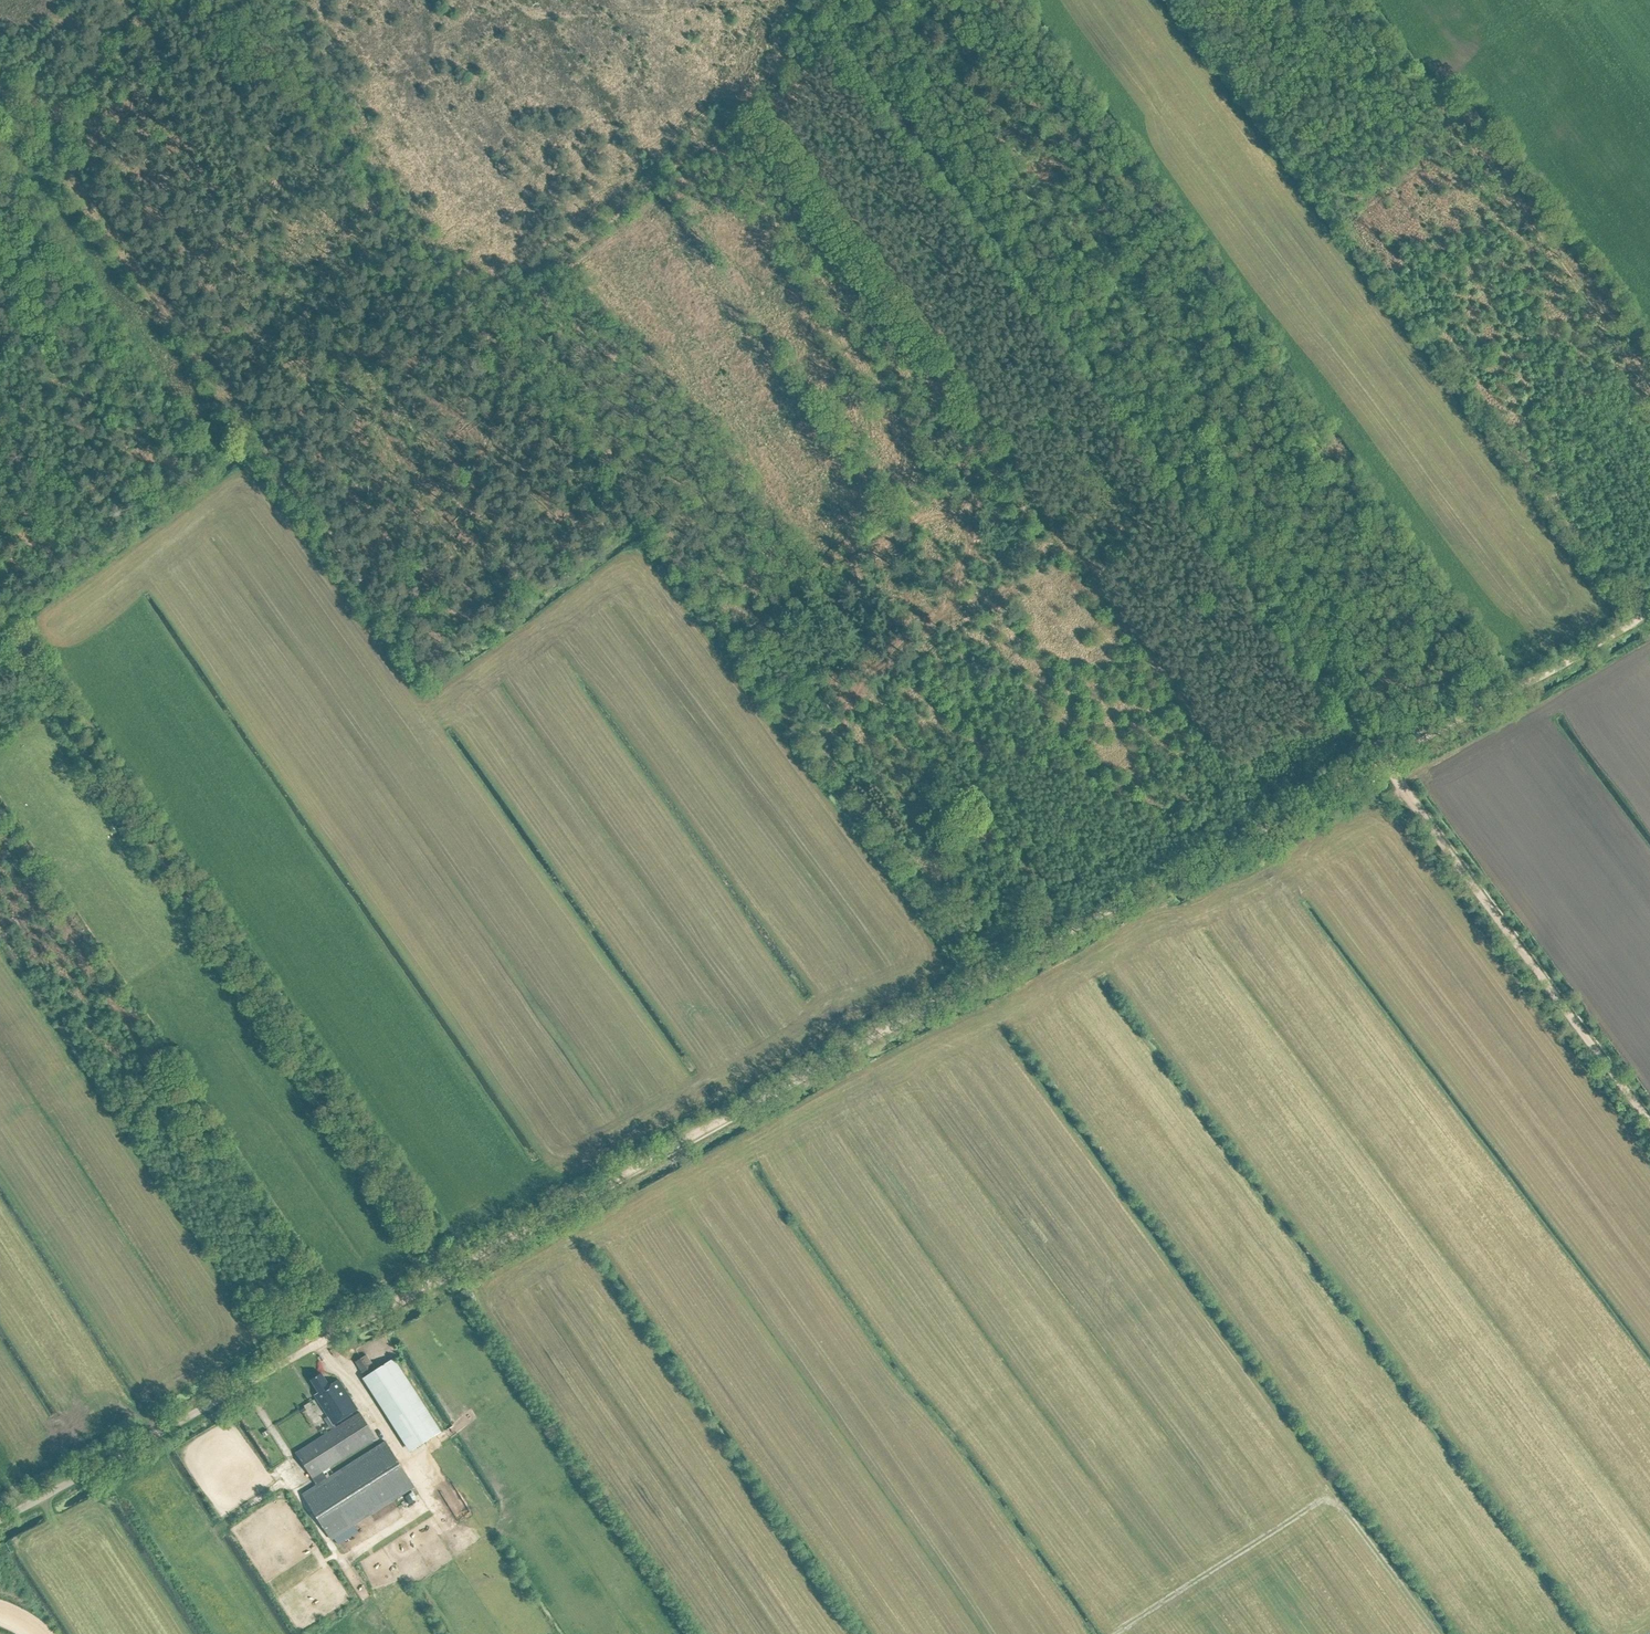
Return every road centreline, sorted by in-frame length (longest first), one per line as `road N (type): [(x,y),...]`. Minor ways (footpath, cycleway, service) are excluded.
road 1 (track): [(400,1301),(1384,761)]
road 2 (track): [(1384,761),(810,0)]
road 3 (track): [(0,635),(439,1280)]
road 4 (unclassified): [(0,1515),(400,1301)]
road 5 (track): [(1649,1121),(1384,761)]
road 6 (track): [(1384,761),(1649,610)]

